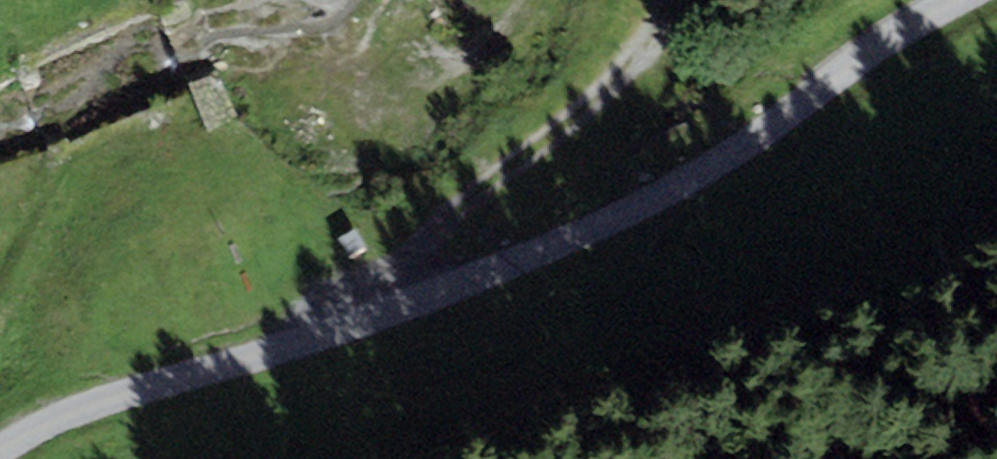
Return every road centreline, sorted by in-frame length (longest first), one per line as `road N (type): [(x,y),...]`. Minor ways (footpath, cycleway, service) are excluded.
road 1 (residential): [(0,454),(62,416),(348,331),(676,188),(892,30),(950,0)]
road 2 (track): [(348,331),(410,252),(614,86),(668,0)]

